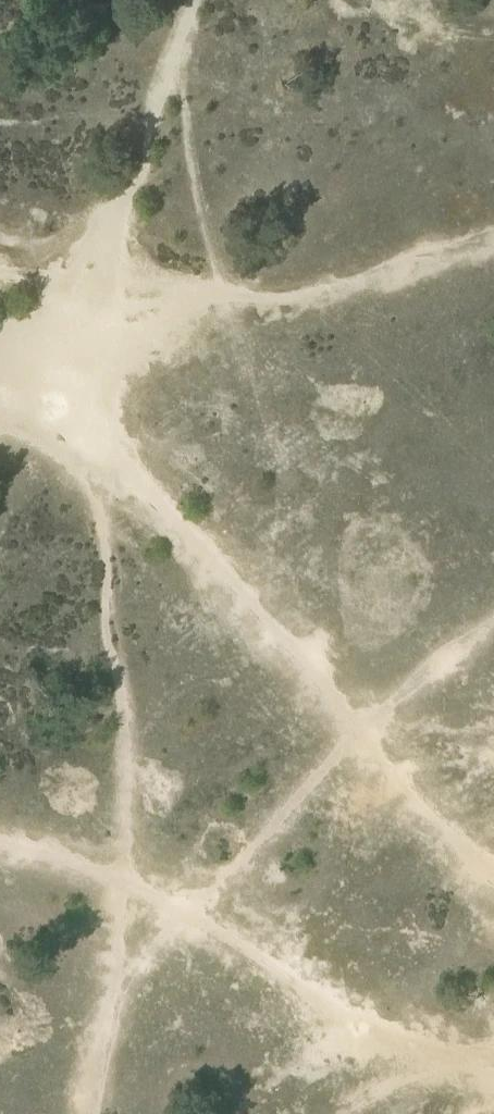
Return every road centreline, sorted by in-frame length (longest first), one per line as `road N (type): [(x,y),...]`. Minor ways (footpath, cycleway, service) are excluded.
road 1 (track): [(14,352),(185,550),(493,880)]
road 2 (track): [(493,234),(319,294),(14,352)]
road 3 (track): [(197,916),(369,741),(493,630)]
road 4 (track): [(479,1082),(384,1050),(315,1003),(262,952),(197,916)]
road 5 (track): [(125,901),(23,845),(0,842)]

